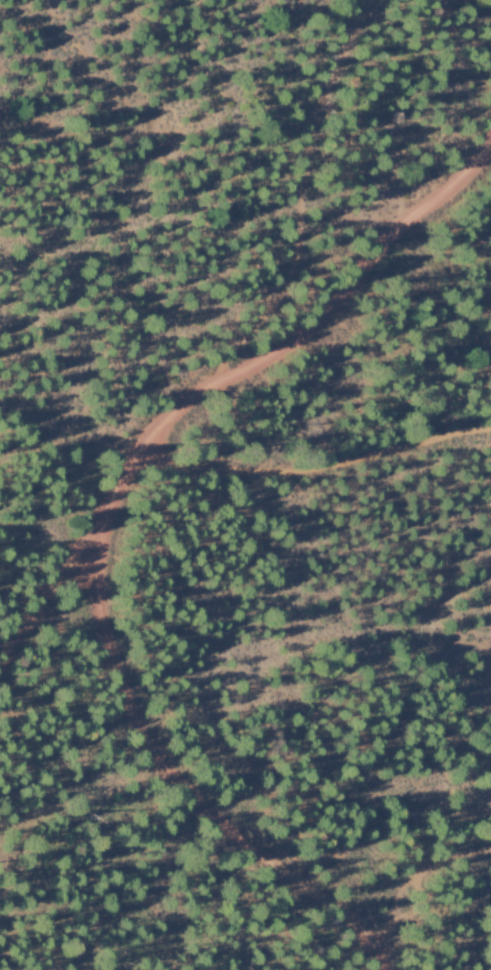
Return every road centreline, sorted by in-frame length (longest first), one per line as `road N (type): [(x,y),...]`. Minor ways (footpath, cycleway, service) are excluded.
road 1 (track): [(0,661),(136,452),(168,416),(212,378),(300,334),(384,234),(466,172),(490,135)]
road 2 (residential): [(379,969),(289,863),(188,785),(123,702),(80,540)]
road 3 (track): [(490,423),(282,483),(136,452)]

